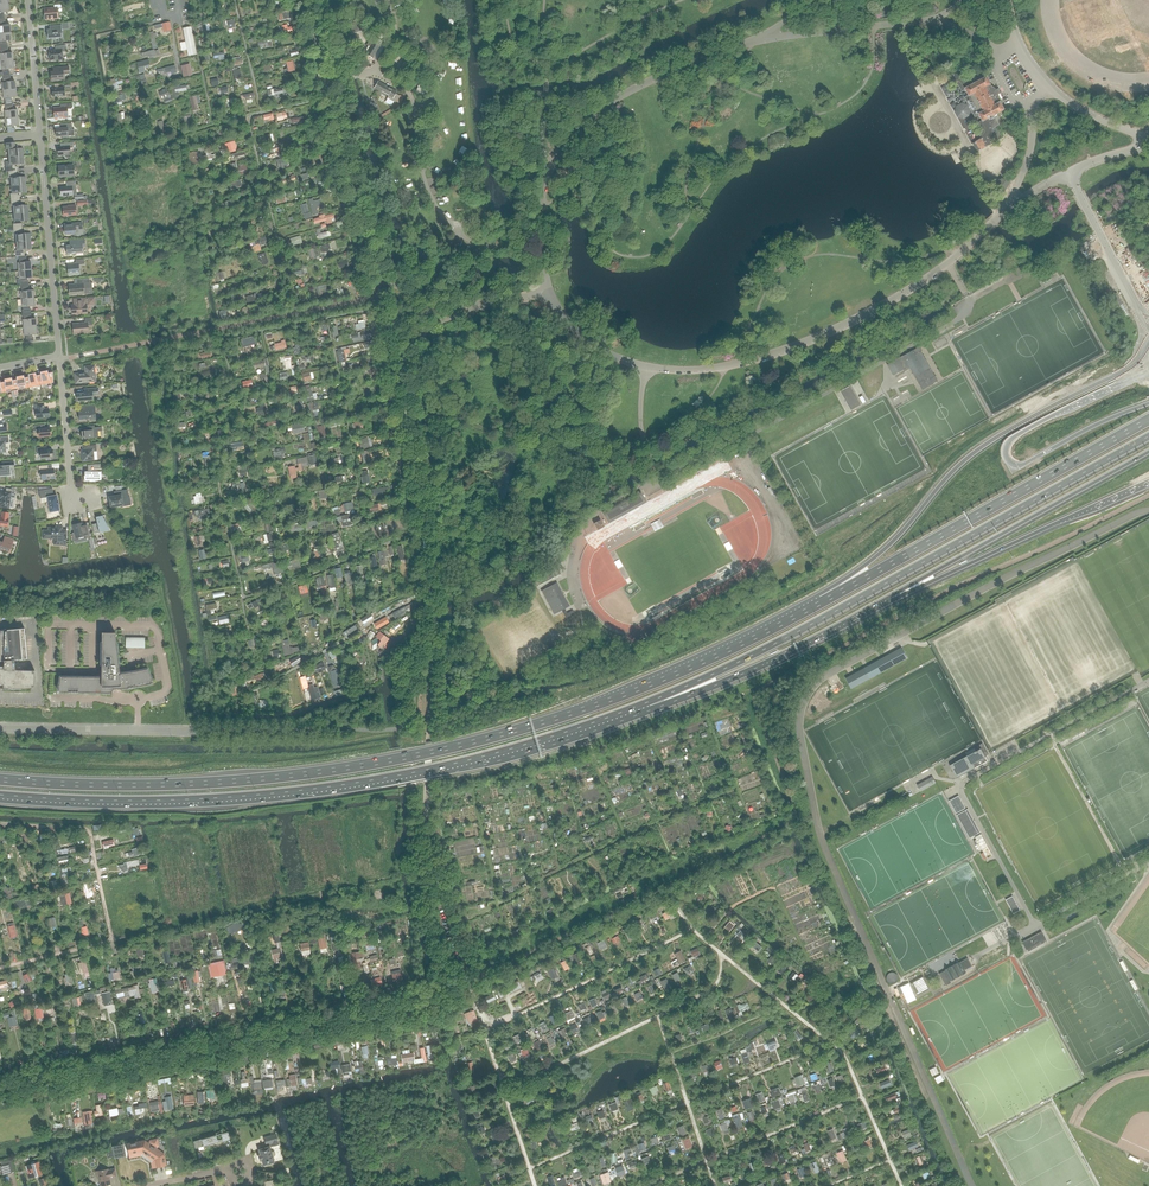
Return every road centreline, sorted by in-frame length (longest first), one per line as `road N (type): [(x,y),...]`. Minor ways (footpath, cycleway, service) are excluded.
road 1 (trunk): [(823,602),(608,700),(430,752),(236,781),(0,780)]
road 2 (trunk): [(0,795),(128,801),(303,791),(466,761),(648,702)]
road 3 (trunk): [(648,702),(777,643),(1148,437)]
road 4 (unclassified): [(546,290),(559,312),(613,356),(645,368),(719,367),(853,321),(923,282),(1011,205)]
road 5 (unclassified): [(0,1090),(444,998)]
road 6 (trunk): [(1140,354),(1126,370),(977,450),(823,602)]
road 7 (track): [(353,1021),(348,996),(0,1070)]
road 8 (unclassified): [(546,290),(539,216),(551,163),(564,144),(639,87),(757,40)]
road 9 (trunk): [(1148,420),(823,602)]
road 10 (trunk): [(1148,403),(1013,469),(1006,453),(1012,439),(1115,388)]
road 11 (trunk): [(891,598),(1148,451)]
road 12 (trunk): [(891,598),(1148,480)]
road 13 (unclassified): [(374,265),(304,0)]
road 14 (trunk): [(648,702),(741,675),(891,598)]
road 15 (unclassified): [(433,610),(401,371)]
road 16 (residential): [(41,135),(60,357)]
road 17 (unclassified): [(200,729),(0,728)]
road 18 (unclassified): [(757,40),(929,20)]
road 19 (residential): [(60,357),(71,486),(83,499)]
road 20 (residential): [(28,0),(41,135)]
road 21 (unclassified): [(1011,205),(1031,138),(1032,106),(1045,87)]

